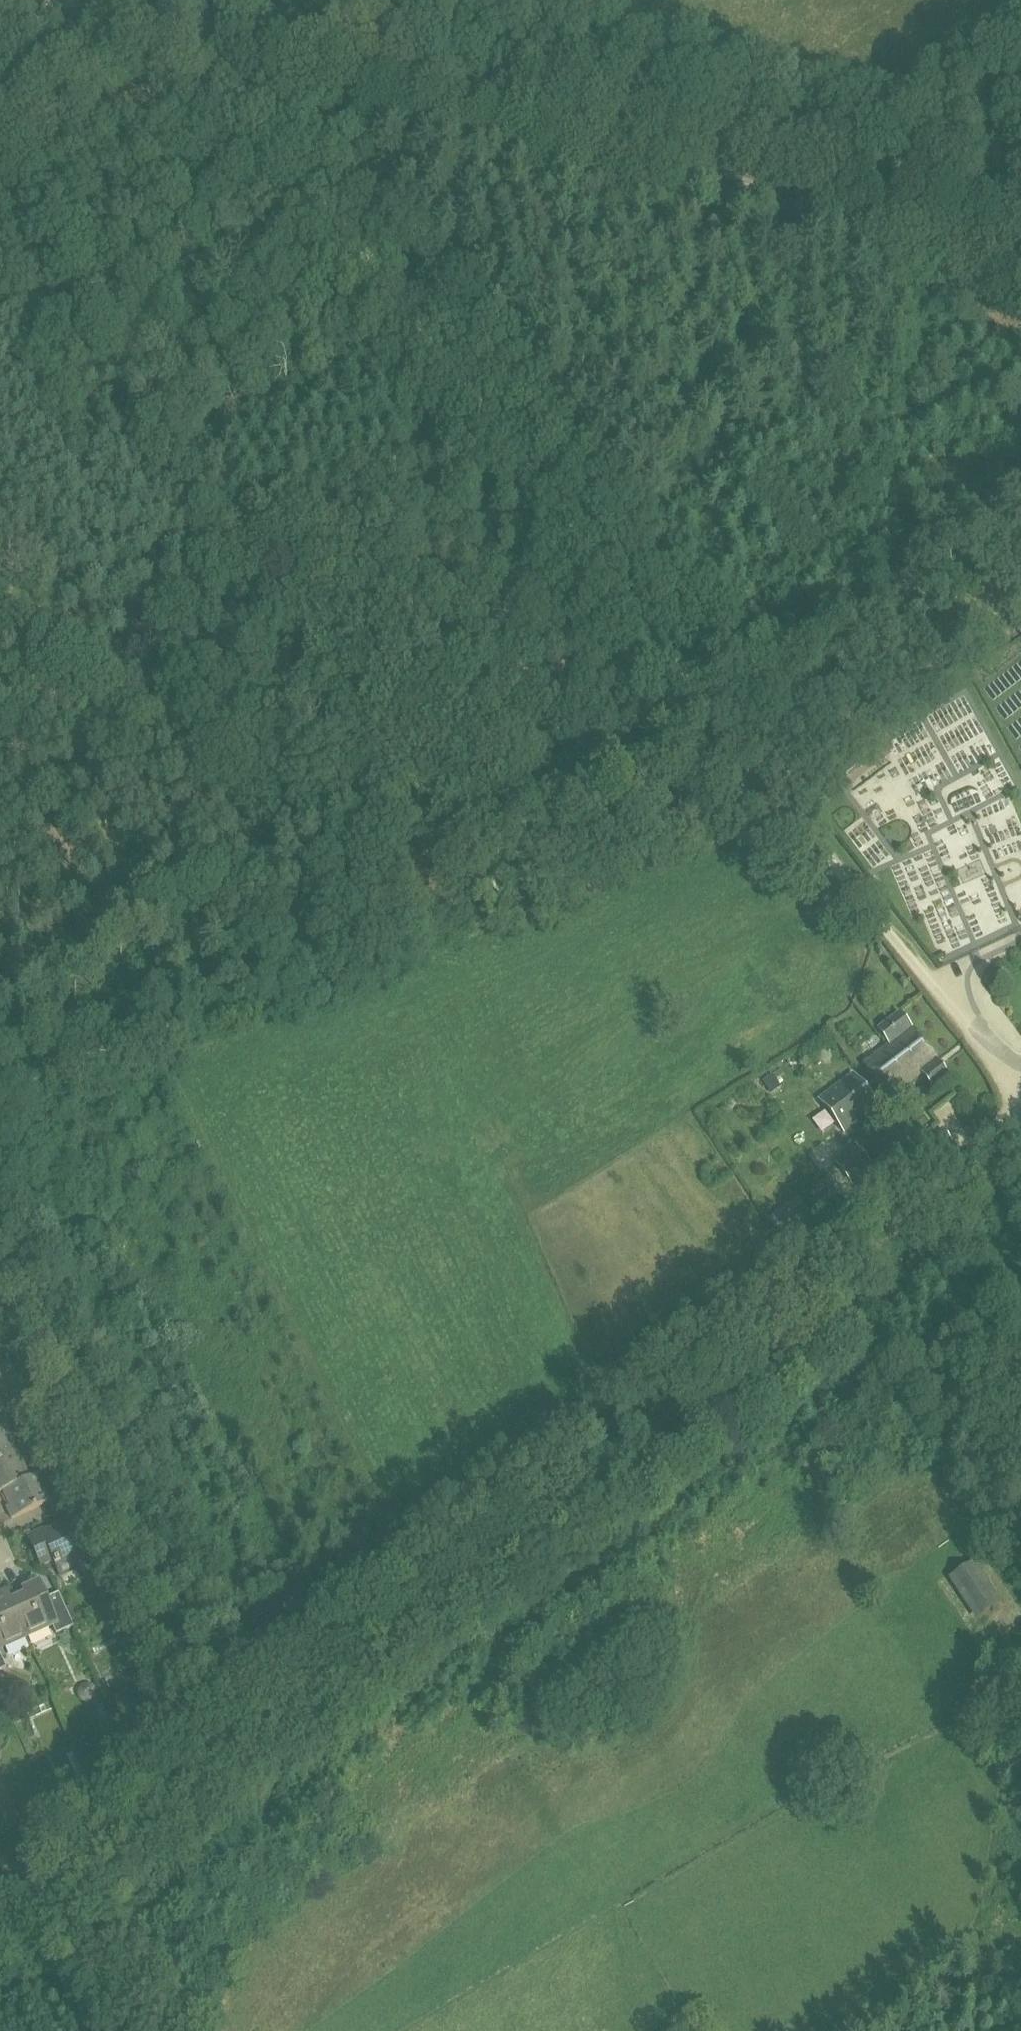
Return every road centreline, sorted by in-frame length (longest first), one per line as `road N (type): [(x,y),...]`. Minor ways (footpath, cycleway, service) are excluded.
road 1 (track): [(768,772),(227,73),(209,30)]
road 2 (unclassified): [(1020,270),(230,38),(197,24),(173,0)]
road 3 (track): [(1020,1066),(961,1023),(768,772)]
road 4 (track): [(768,772),(1020,564)]
road 5 (track): [(28,1873),(134,2030)]

